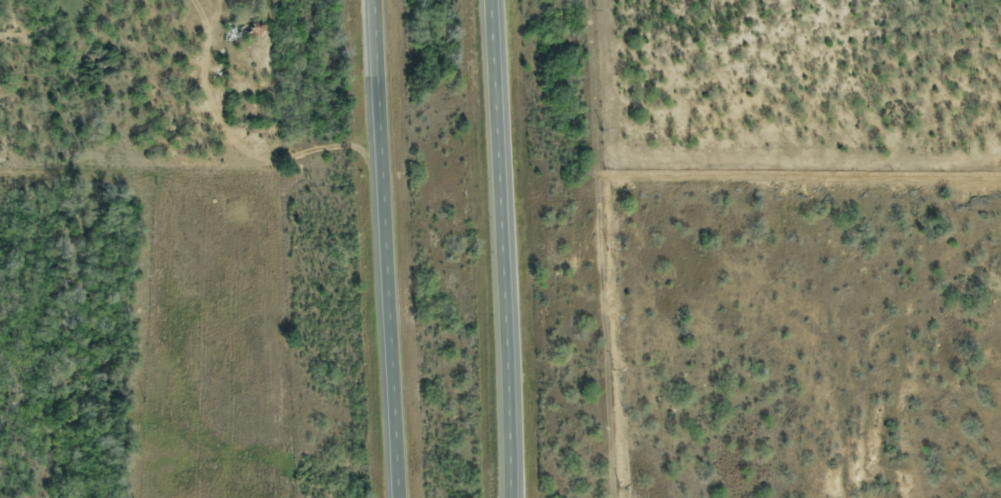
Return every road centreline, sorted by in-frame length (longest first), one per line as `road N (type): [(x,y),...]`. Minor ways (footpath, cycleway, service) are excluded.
road 1 (motorway): [(375,0),(401,497)]
road 2 (motorway): [(509,497),(496,0)]

